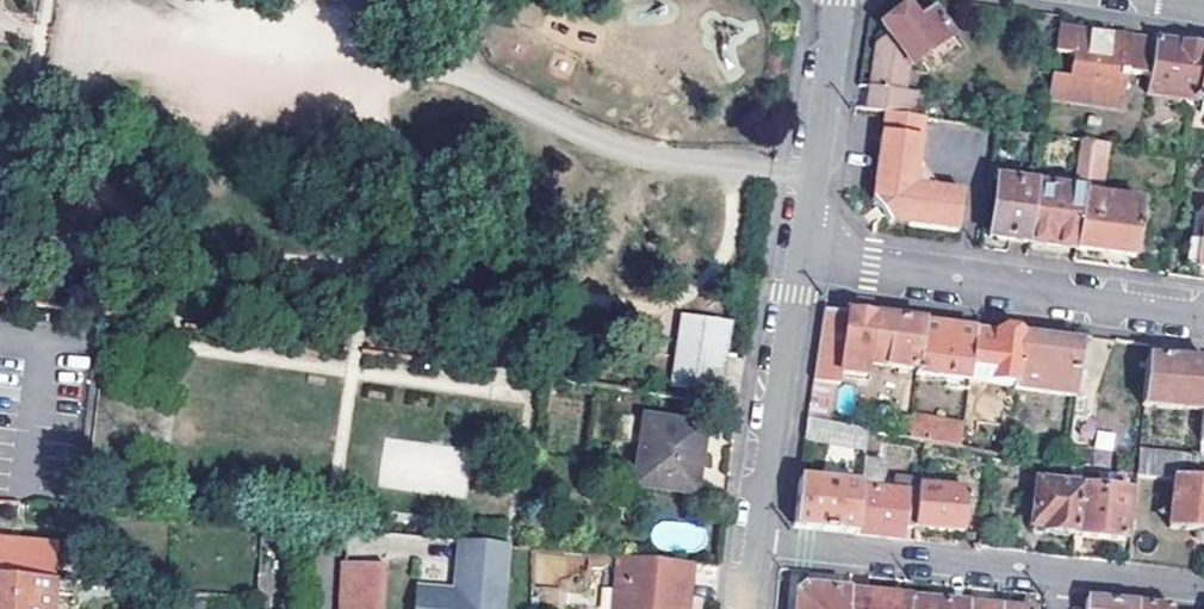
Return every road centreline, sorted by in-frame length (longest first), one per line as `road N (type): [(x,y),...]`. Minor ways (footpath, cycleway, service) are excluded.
road 1 (residential): [(802,256),(1203,315)]
road 2 (residential): [(1064,578),(758,543)]
road 3 (residential): [(802,256),(758,543)]
road 4 (residential): [(844,0),(802,256)]
road 5 (residential): [(1203,594),(1064,578)]

